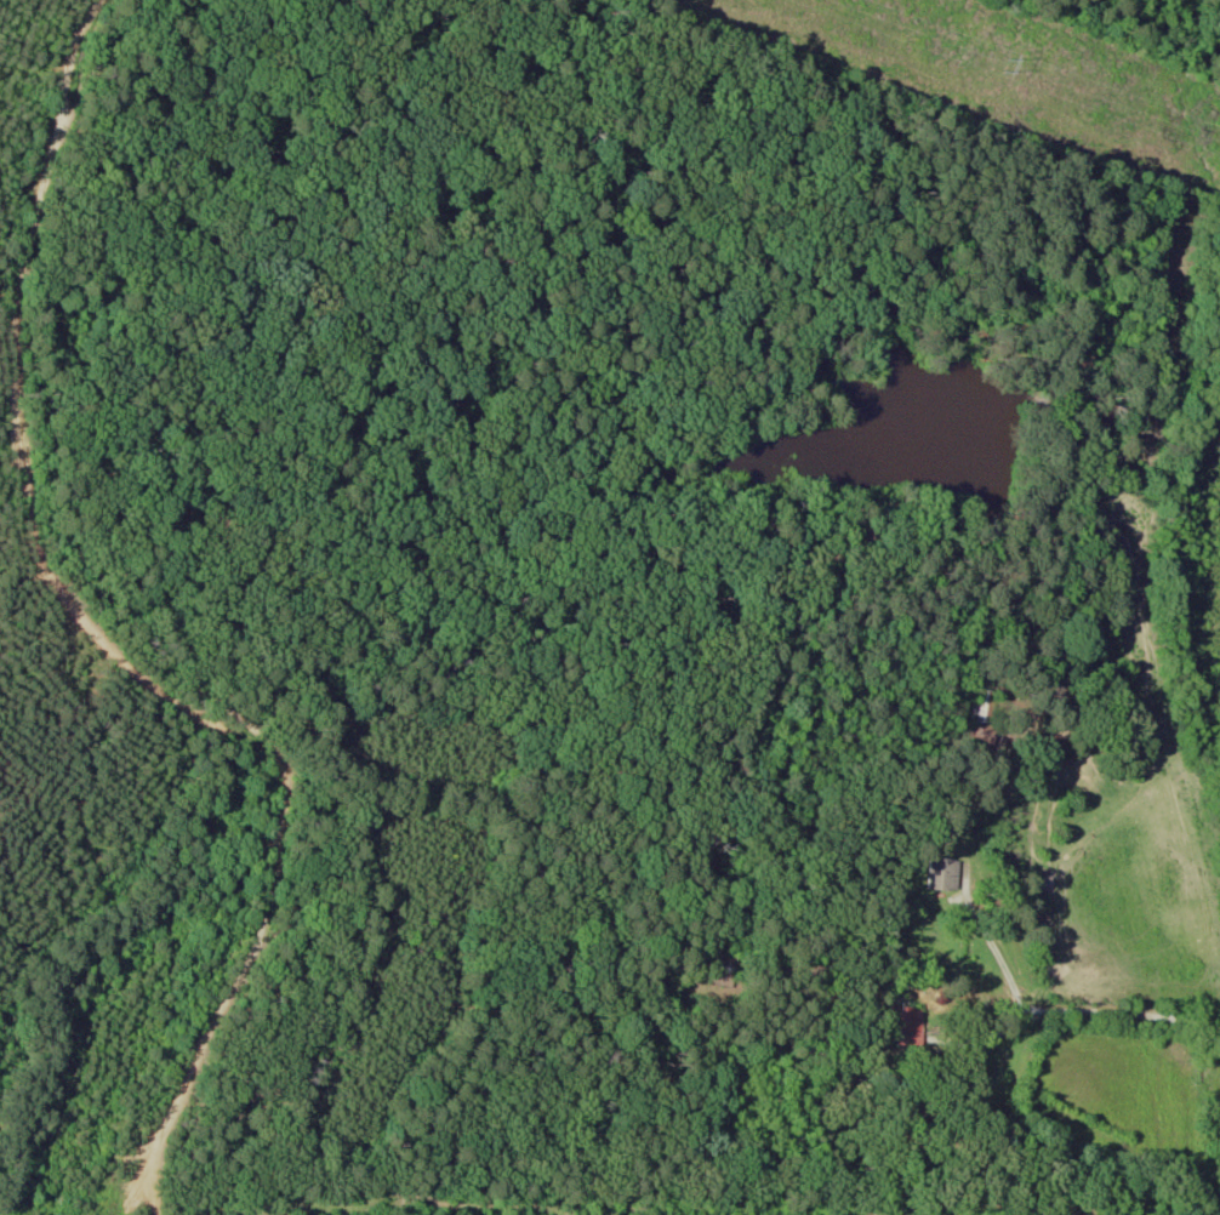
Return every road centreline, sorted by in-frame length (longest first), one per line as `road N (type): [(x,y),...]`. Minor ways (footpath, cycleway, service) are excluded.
road 1 (residential): [(1219,1024),(1027,1010),(960,892)]
road 2 (residential): [(1093,1214),(1090,1207),(1008,1205),(779,1214)]
road 3 (residential): [(591,1214),(492,1186),(388,1202),(366,1214)]
road 4 (residential): [(337,1214),(297,1194),(220,1183),(200,1199),(200,1214)]

